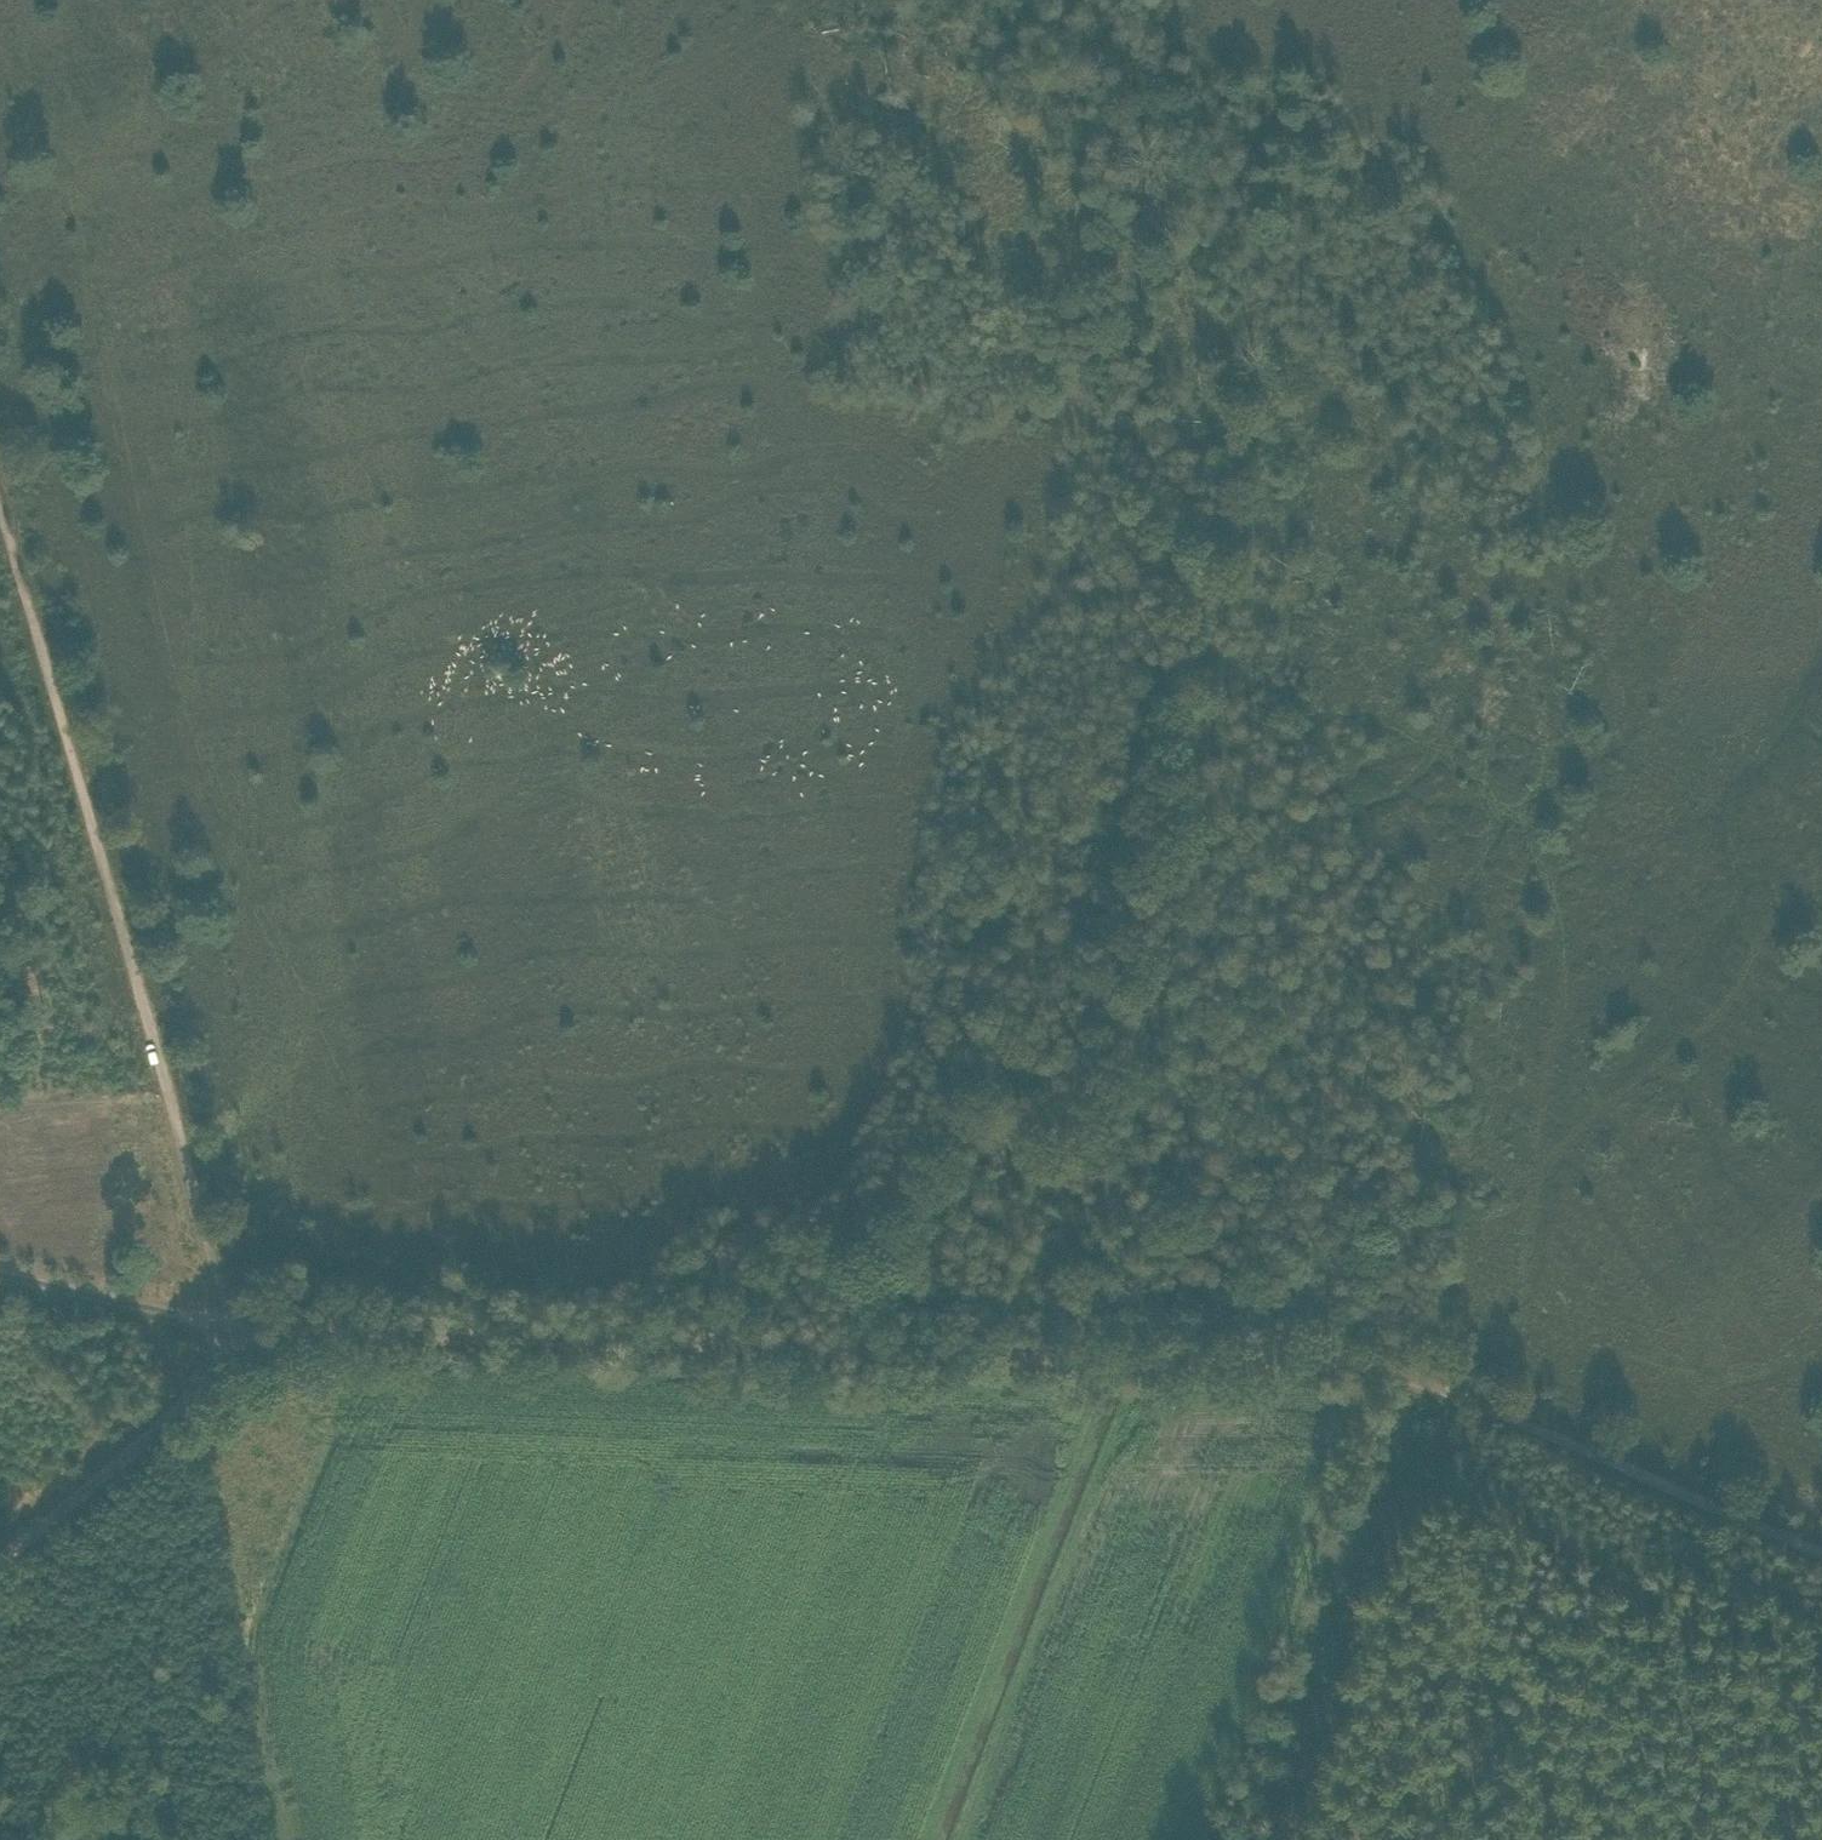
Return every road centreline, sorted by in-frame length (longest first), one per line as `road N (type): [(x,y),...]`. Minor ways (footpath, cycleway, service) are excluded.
road 1 (track): [(253,1335),(1339,1370),(1413,1385),(1821,1555)]
road 2 (track): [(0,493),(228,1301),(253,1335)]
road 3 (track): [(253,1335),(214,1379),(0,1559)]
road 4 (track): [(0,1273),(253,1335)]

